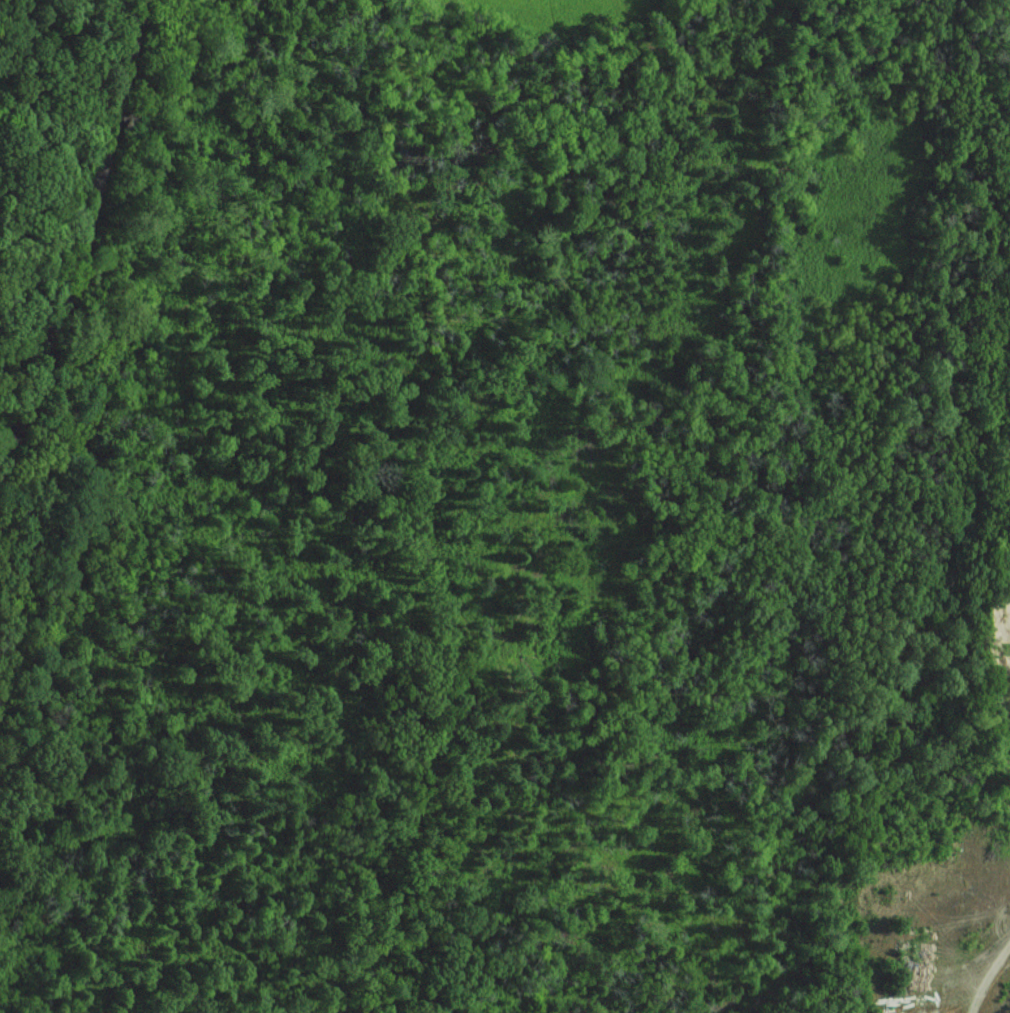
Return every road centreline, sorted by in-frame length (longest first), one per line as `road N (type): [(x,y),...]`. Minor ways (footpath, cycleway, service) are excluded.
road 1 (residential): [(149,0),(56,355),(0,470)]

